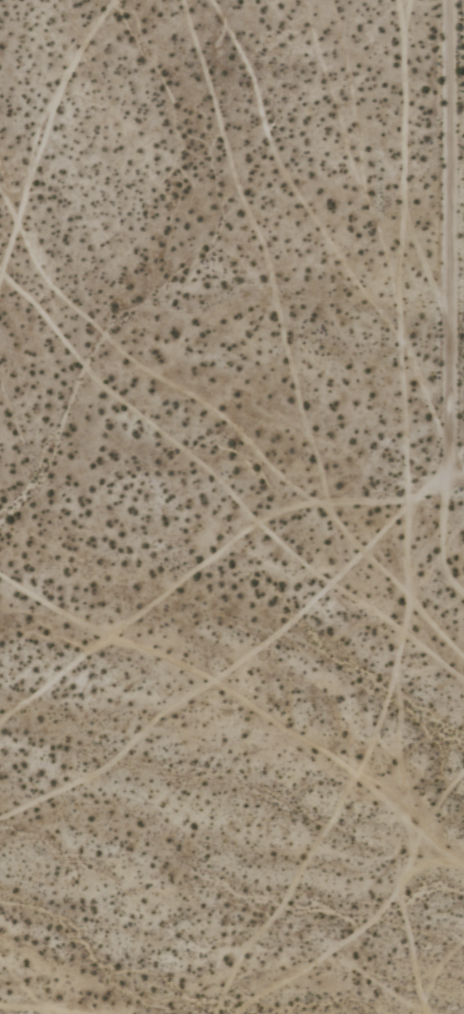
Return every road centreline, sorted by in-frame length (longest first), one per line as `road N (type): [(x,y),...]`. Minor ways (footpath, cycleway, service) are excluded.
road 1 (track): [(448,0),(451,444),(463,472)]

